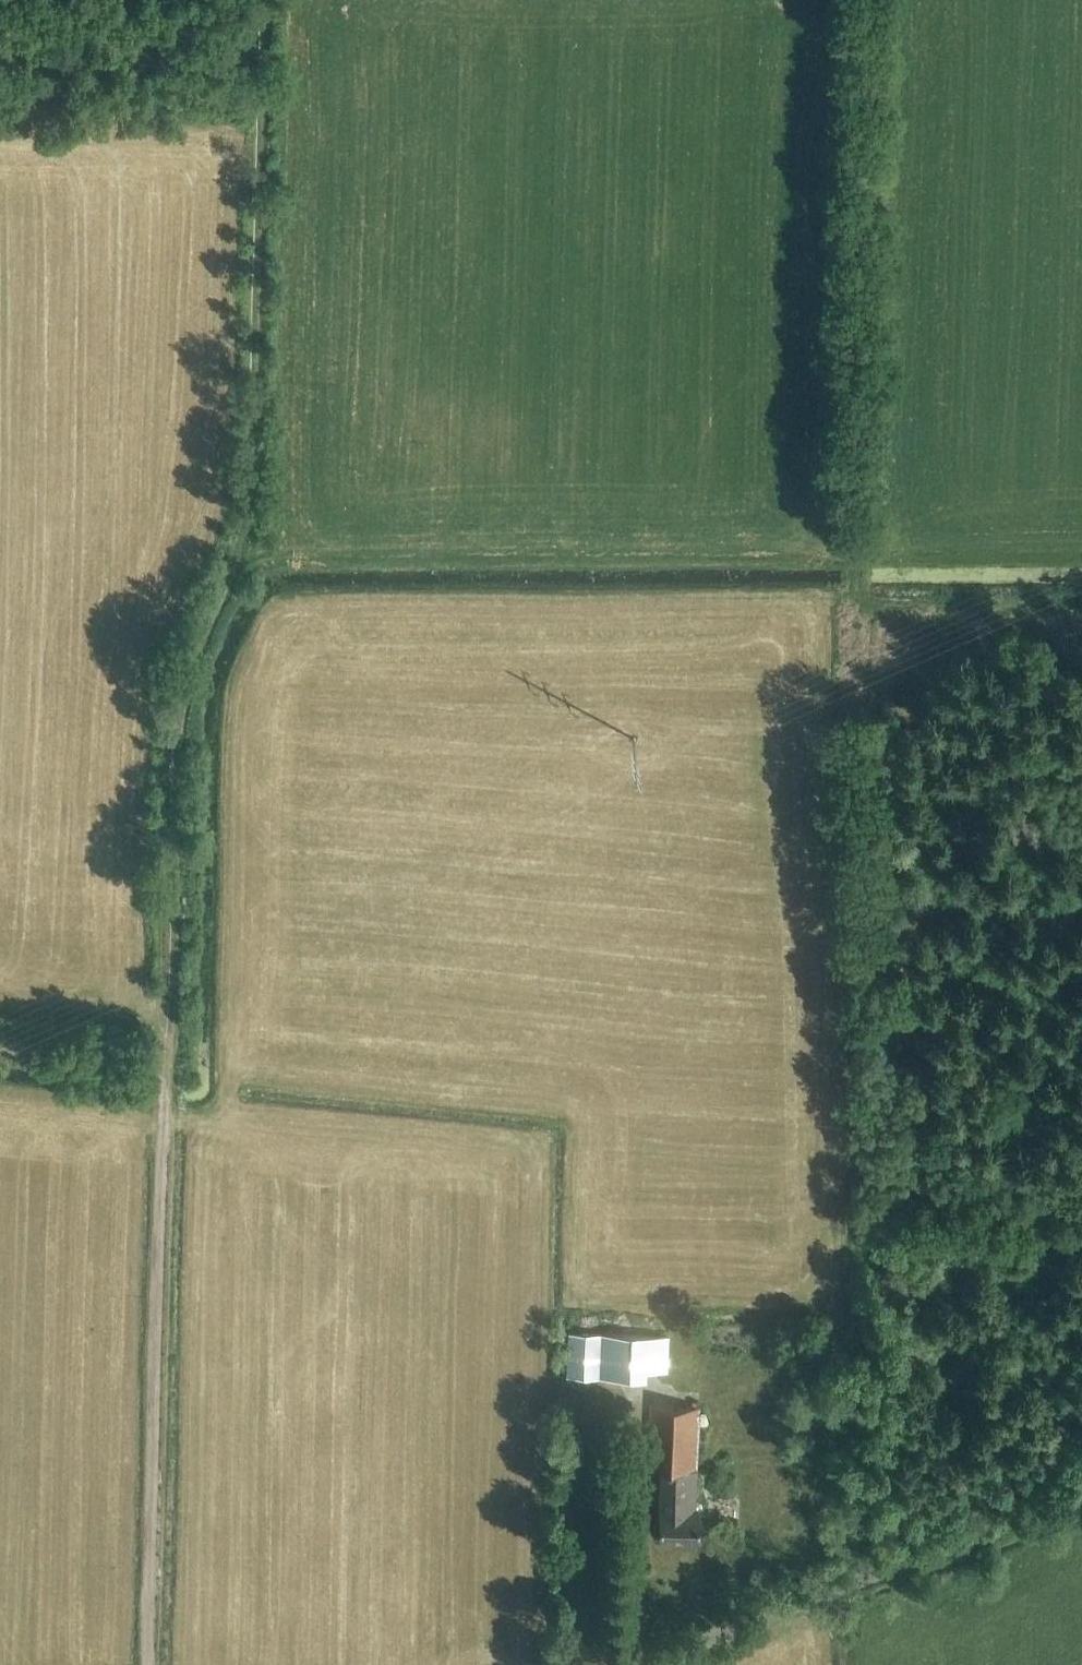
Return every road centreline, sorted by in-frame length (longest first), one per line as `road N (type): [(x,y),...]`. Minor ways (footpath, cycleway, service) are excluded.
road 1 (track): [(253,445),(251,506),(191,691),(183,746),(147,1664)]
road 2 (unclassified): [(639,1664),(839,1581),(1081,1506)]
road 3 (track): [(170,1071),(0,1050)]

